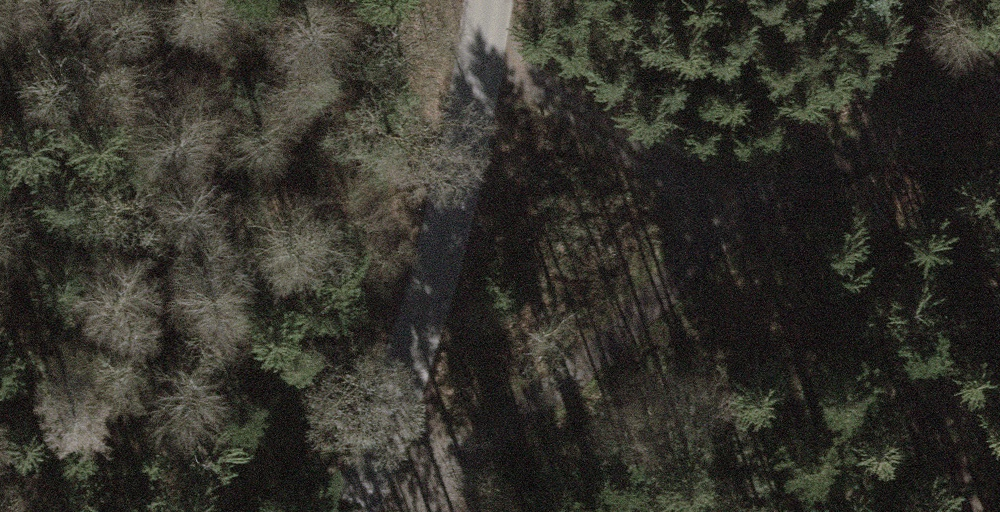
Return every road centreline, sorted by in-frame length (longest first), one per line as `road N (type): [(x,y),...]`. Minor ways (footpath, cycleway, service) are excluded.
road 1 (track): [(999,89),(878,132),(784,181),(459,454),(361,511)]
road 2 (track): [(989,511),(920,397),(819,283),(739,214),(605,144),(550,91),(480,0)]
road 3 (residential): [(358,511),(434,275),(463,156),(485,0)]

